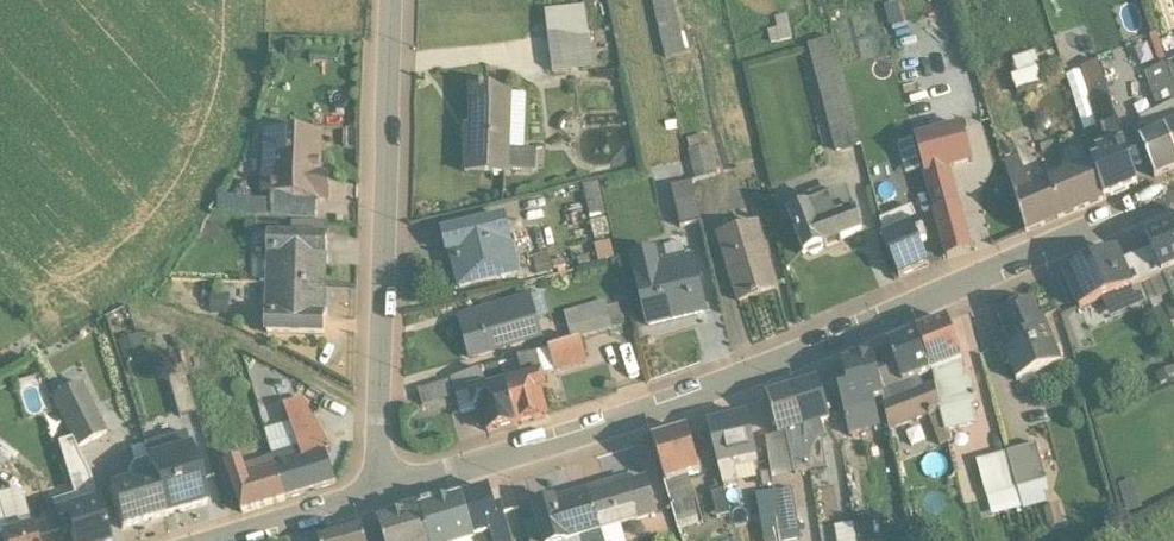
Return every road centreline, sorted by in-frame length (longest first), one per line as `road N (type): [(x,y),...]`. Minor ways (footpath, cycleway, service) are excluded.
road 1 (residential): [(1173,193),(641,417),(375,498)]
road 2 (residential): [(375,498),(391,0)]
road 3 (residential): [(375,498),(223,536)]

